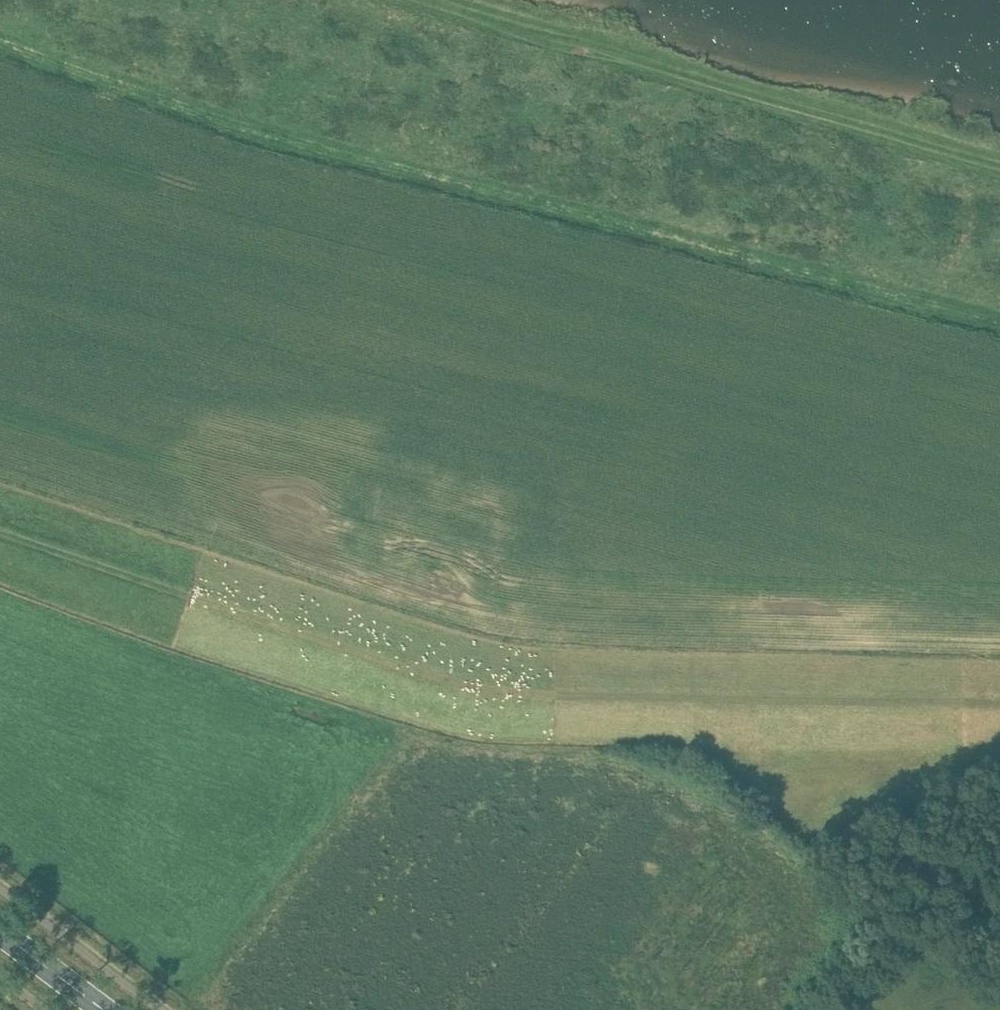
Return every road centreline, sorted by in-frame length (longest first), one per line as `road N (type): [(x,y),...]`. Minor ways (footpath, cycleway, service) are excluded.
road 1 (track): [(999,702),(486,692),(0,533)]
road 2 (primary): [(107,1009),(0,930)]

